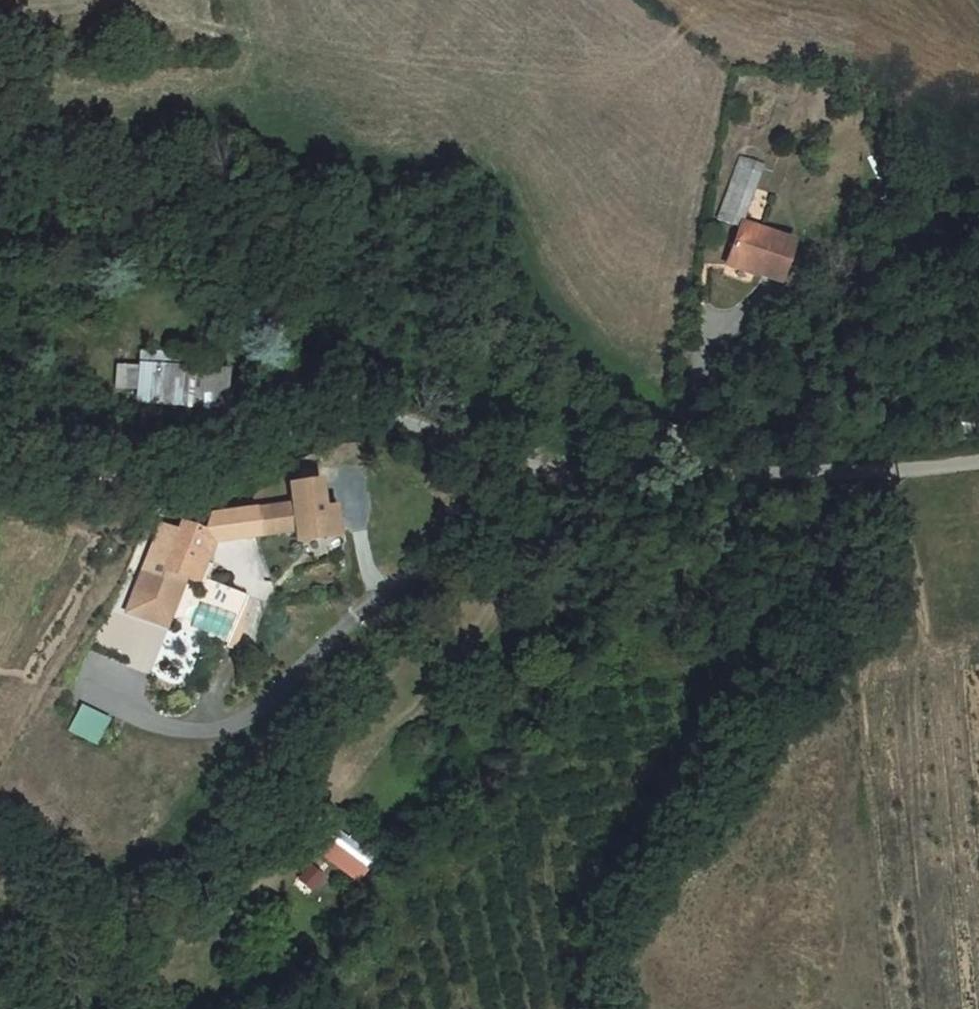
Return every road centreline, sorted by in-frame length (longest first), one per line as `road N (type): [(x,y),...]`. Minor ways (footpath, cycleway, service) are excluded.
road 1 (track): [(0,422),(127,443),(356,413),(545,461),(862,475),(978,457)]
road 2 (track): [(606,1008),(614,895),(812,641),(850,563),(862,475)]

